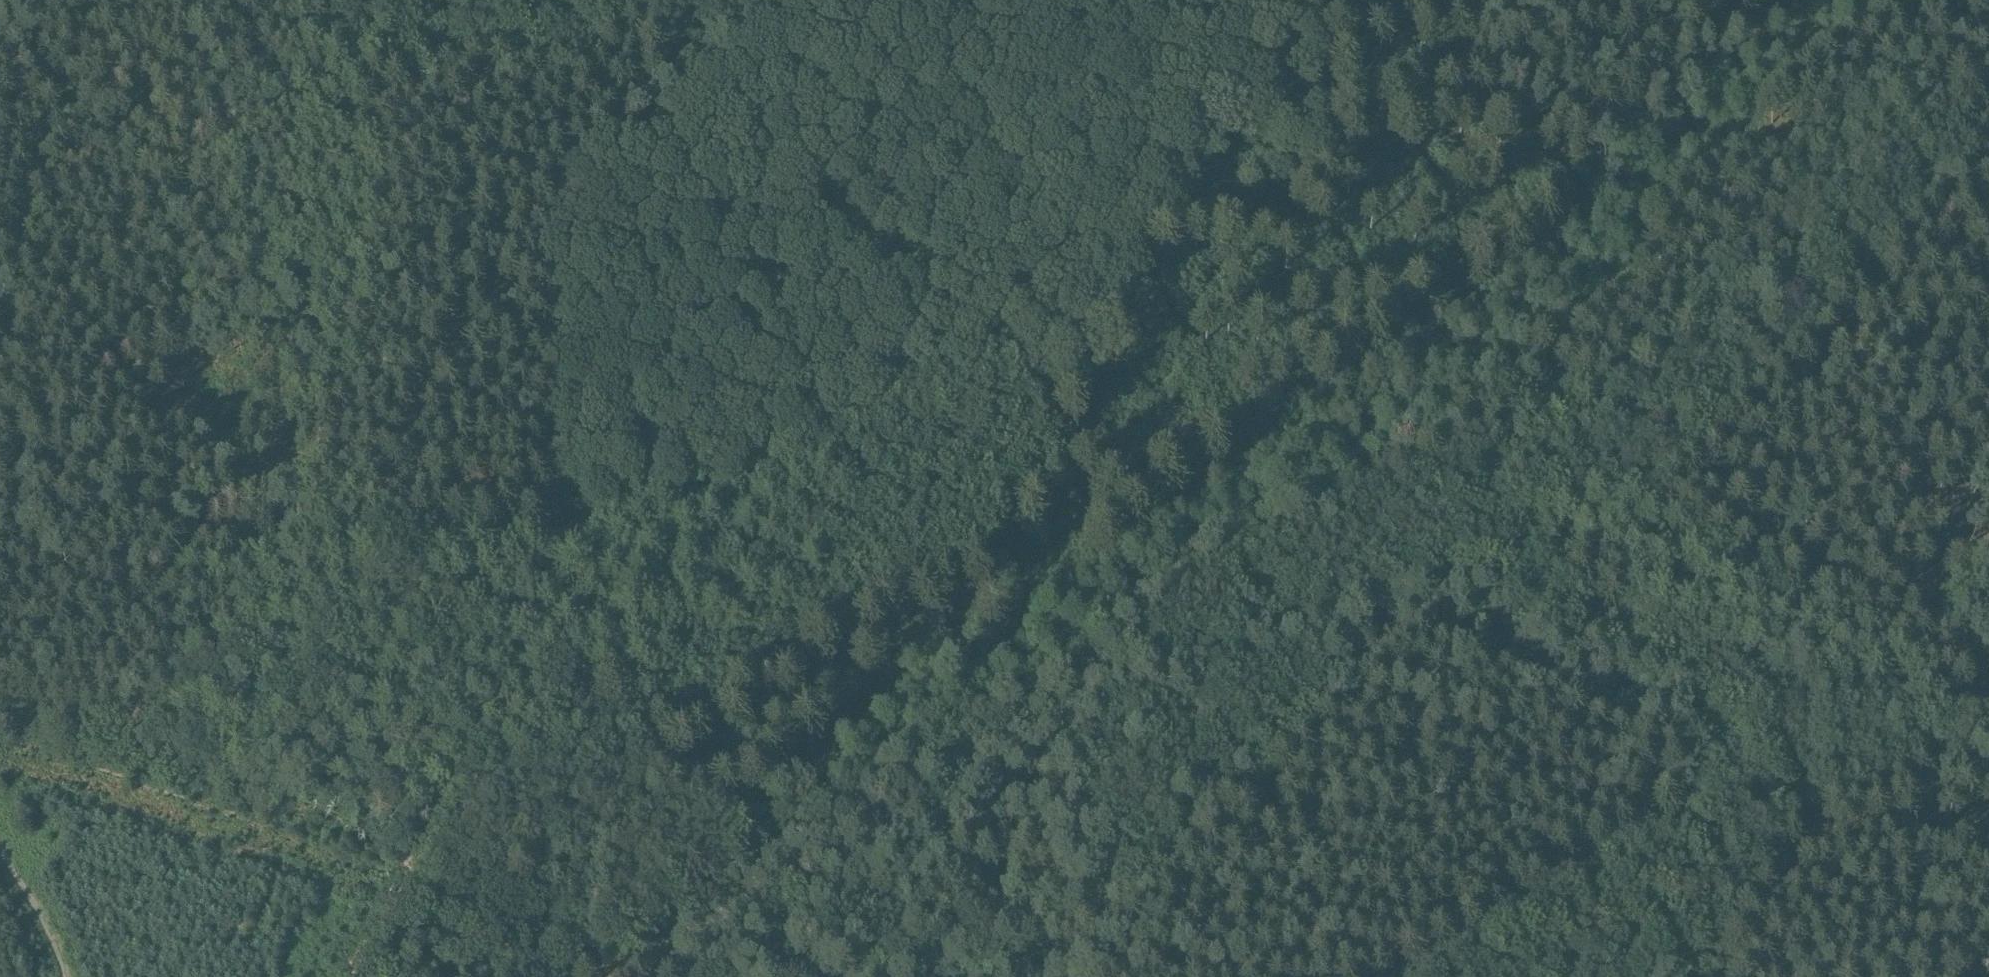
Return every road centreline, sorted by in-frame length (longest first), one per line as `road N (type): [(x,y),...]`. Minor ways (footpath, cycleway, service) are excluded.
road 1 (track): [(1424,976),(1617,843),(1716,790),(1839,748),(1988,720)]

